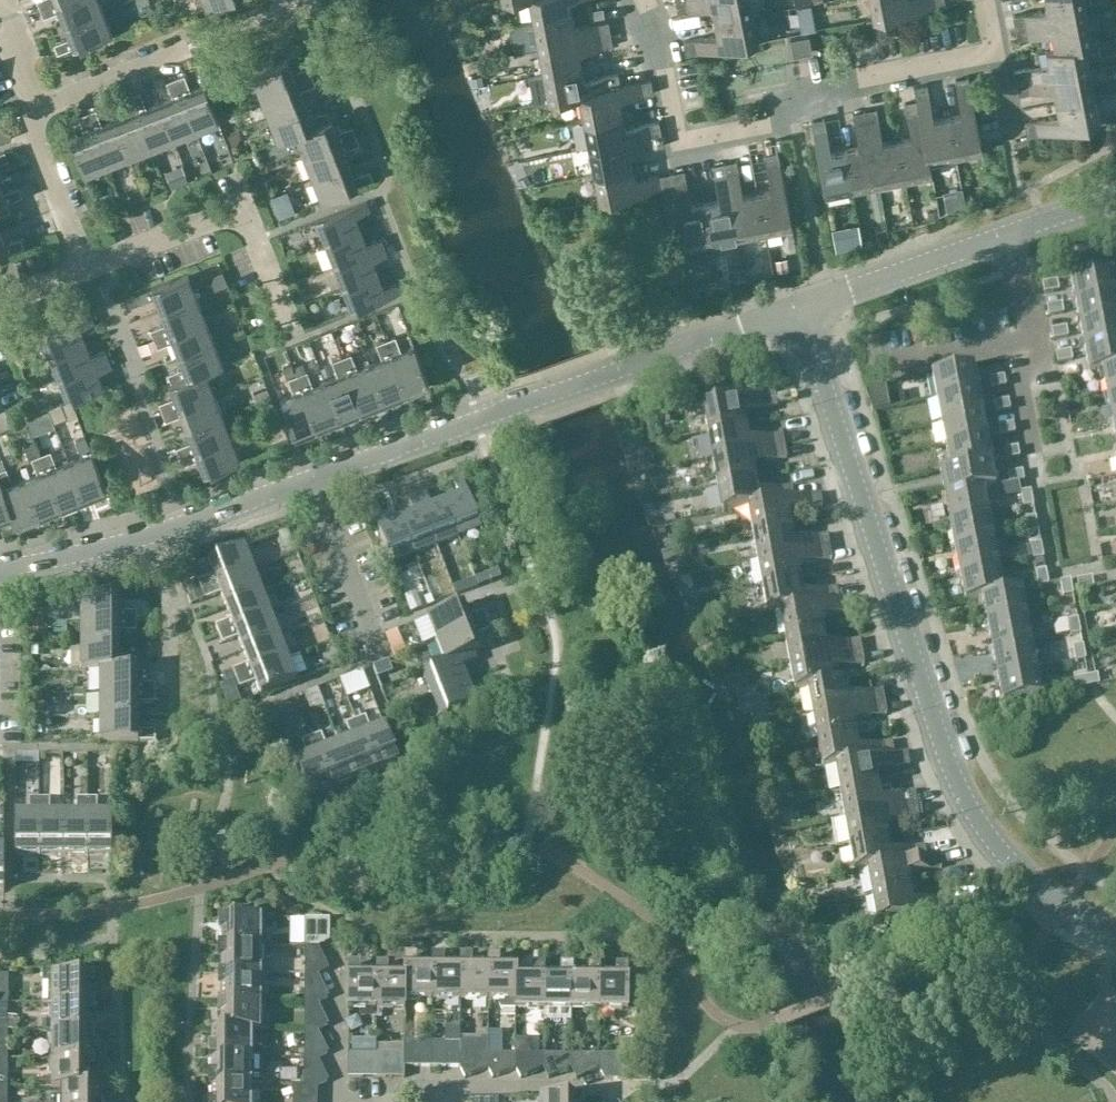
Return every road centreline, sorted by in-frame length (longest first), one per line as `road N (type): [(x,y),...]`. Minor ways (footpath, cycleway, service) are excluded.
road 1 (residential): [(1115,938),(1066,913),(1012,865),(962,791),(797,313)]
road 2 (residential): [(640,0),(673,127),(687,138),(763,125),(849,83),(996,53)]
road 3 (residential): [(0,568),(109,546),(312,477)]
road 4 (residential): [(293,353),(240,212),(87,267)]
road 5 (residential): [(797,313),(520,404)]
road 6 (residential): [(1027,458),(1019,384),(1034,345),(1004,236)]
road 7 (residential): [(1004,236),(797,313)]
road 8 (residential): [(312,477),(520,404)]
road 9 (residential): [(312,477),(381,659)]
road 10 (residential): [(36,113),(192,57)]
road 11 (residential): [(87,267),(36,113)]

